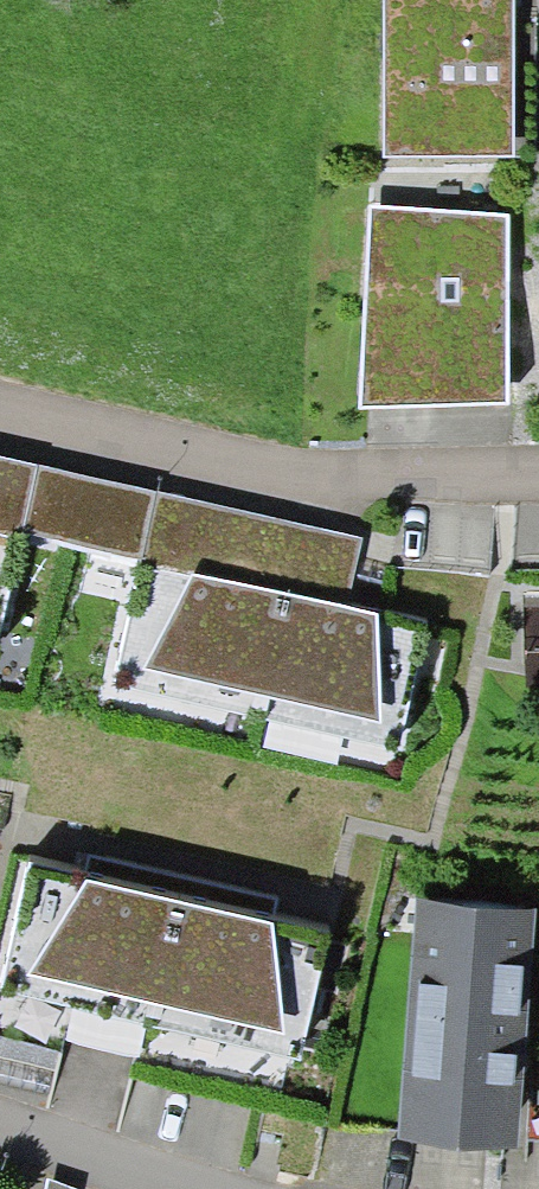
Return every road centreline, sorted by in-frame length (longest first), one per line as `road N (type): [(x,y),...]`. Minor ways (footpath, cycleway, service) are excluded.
road 1 (residential): [(0,424),(309,490),(538,483)]
road 2 (residential): [(194,1188),(0,1126)]

